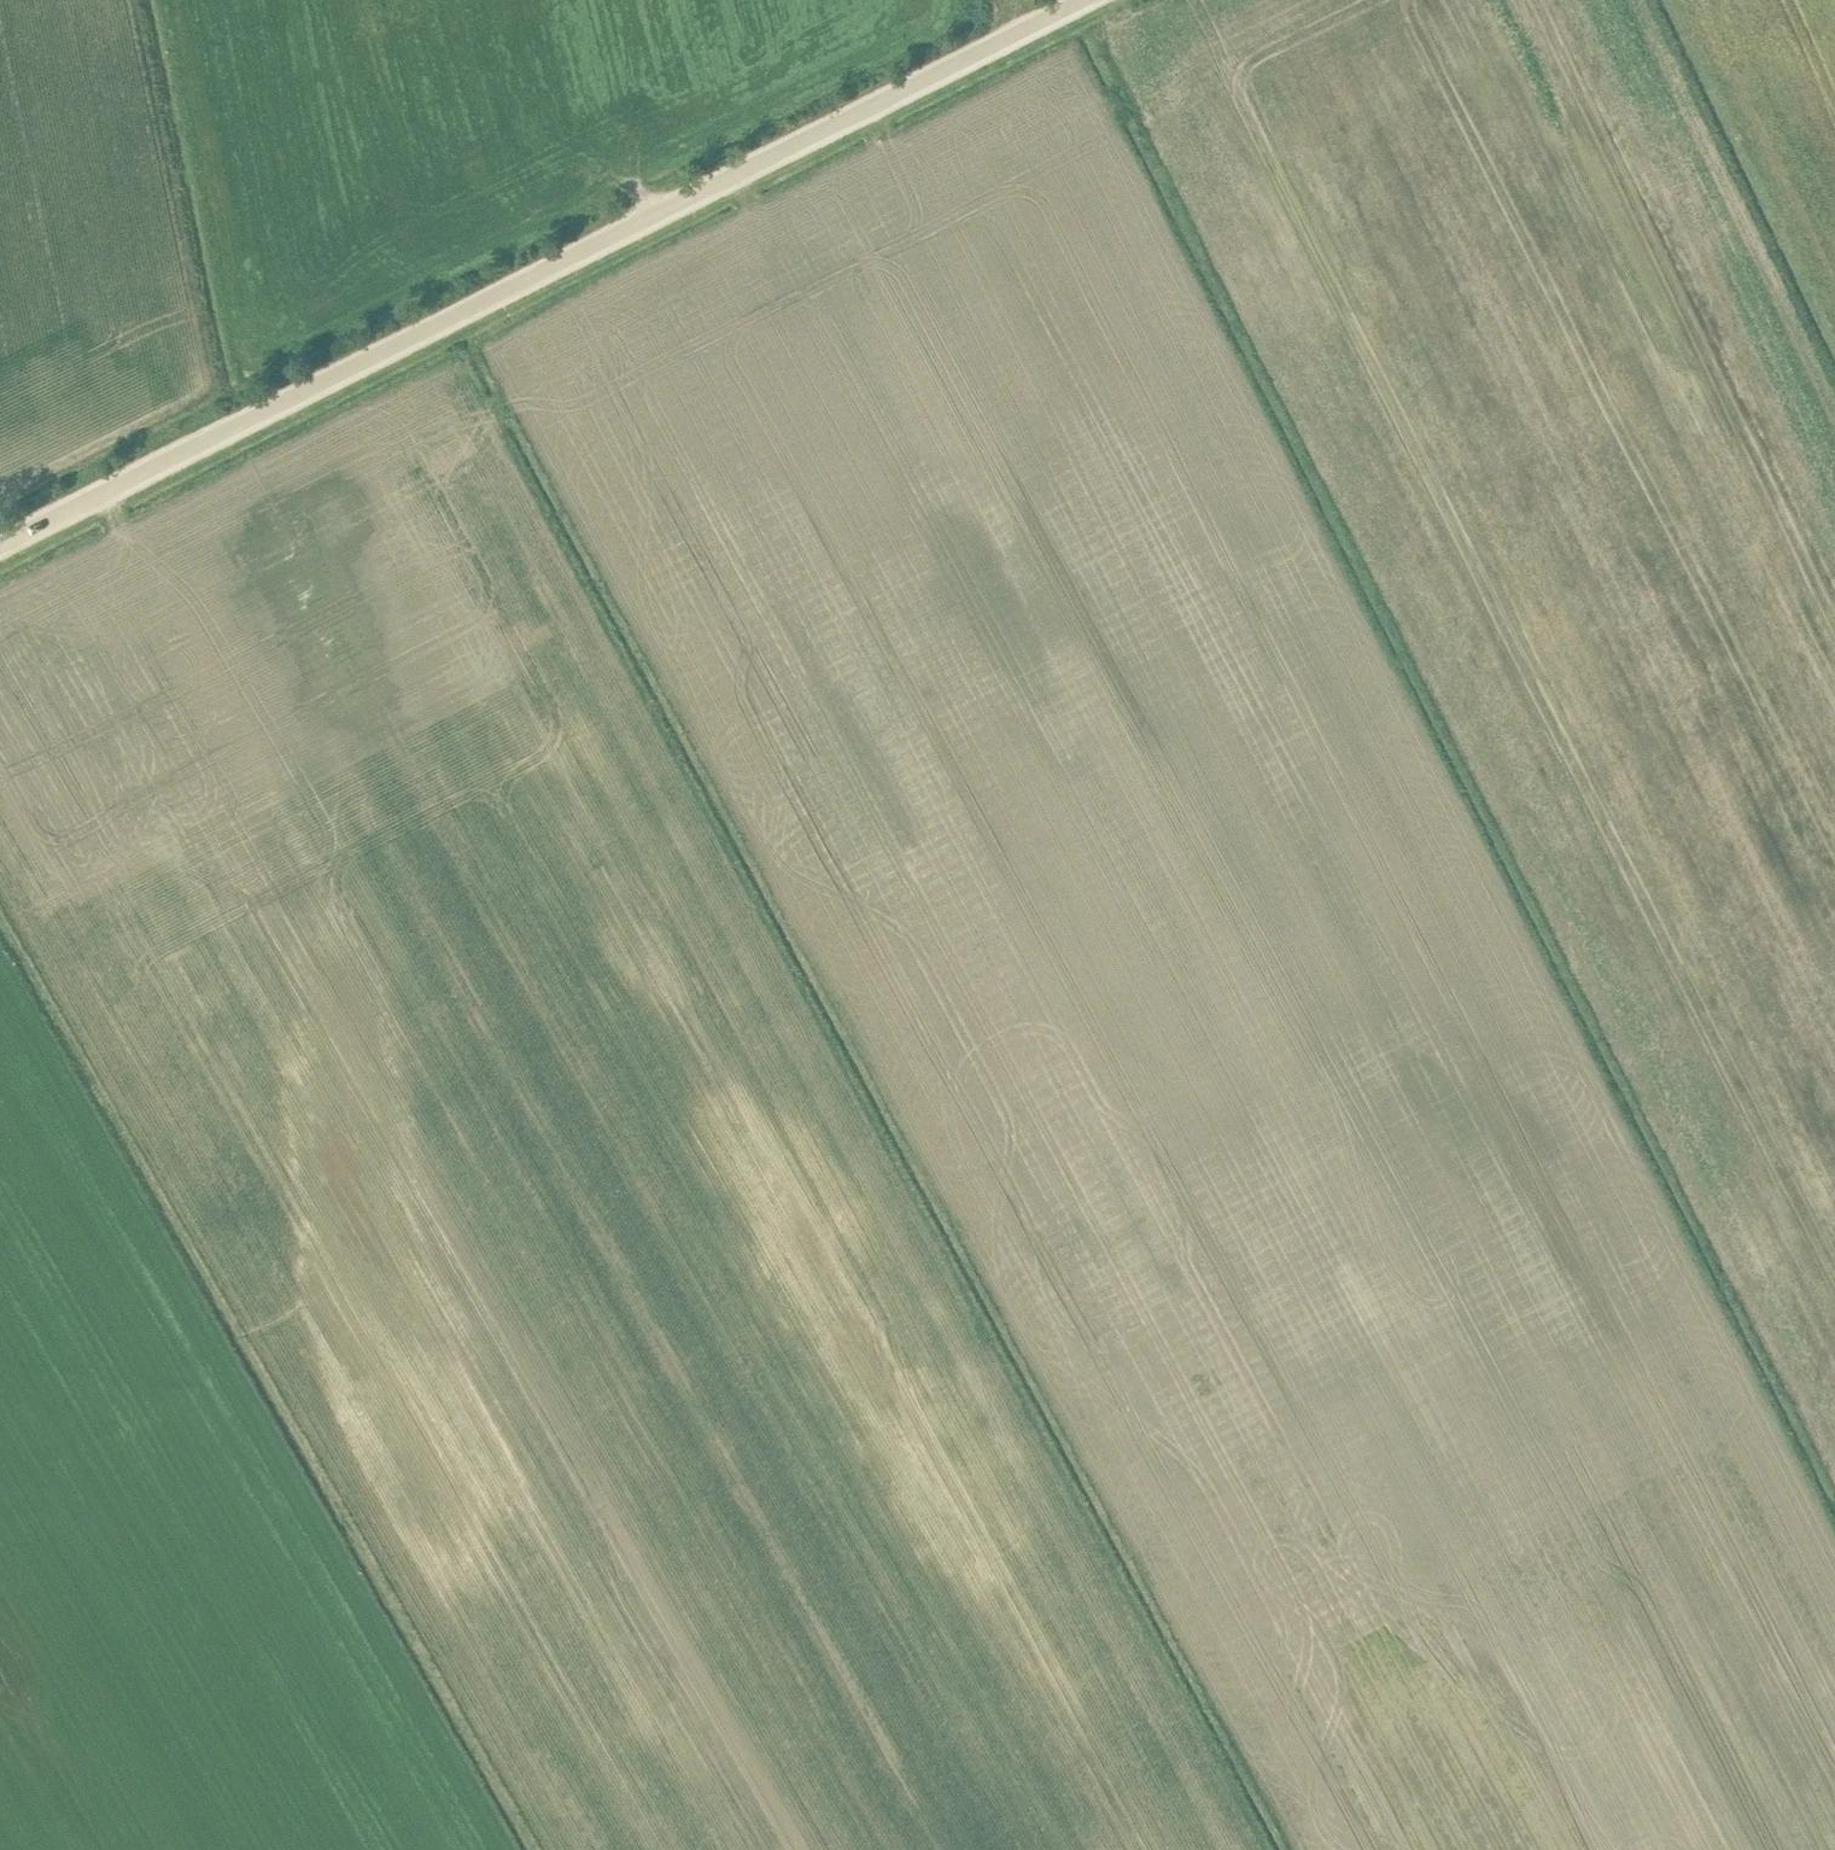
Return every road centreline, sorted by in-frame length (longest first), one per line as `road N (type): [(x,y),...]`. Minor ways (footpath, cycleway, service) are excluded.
road 1 (tertiary): [(0,541),(1093,0)]

